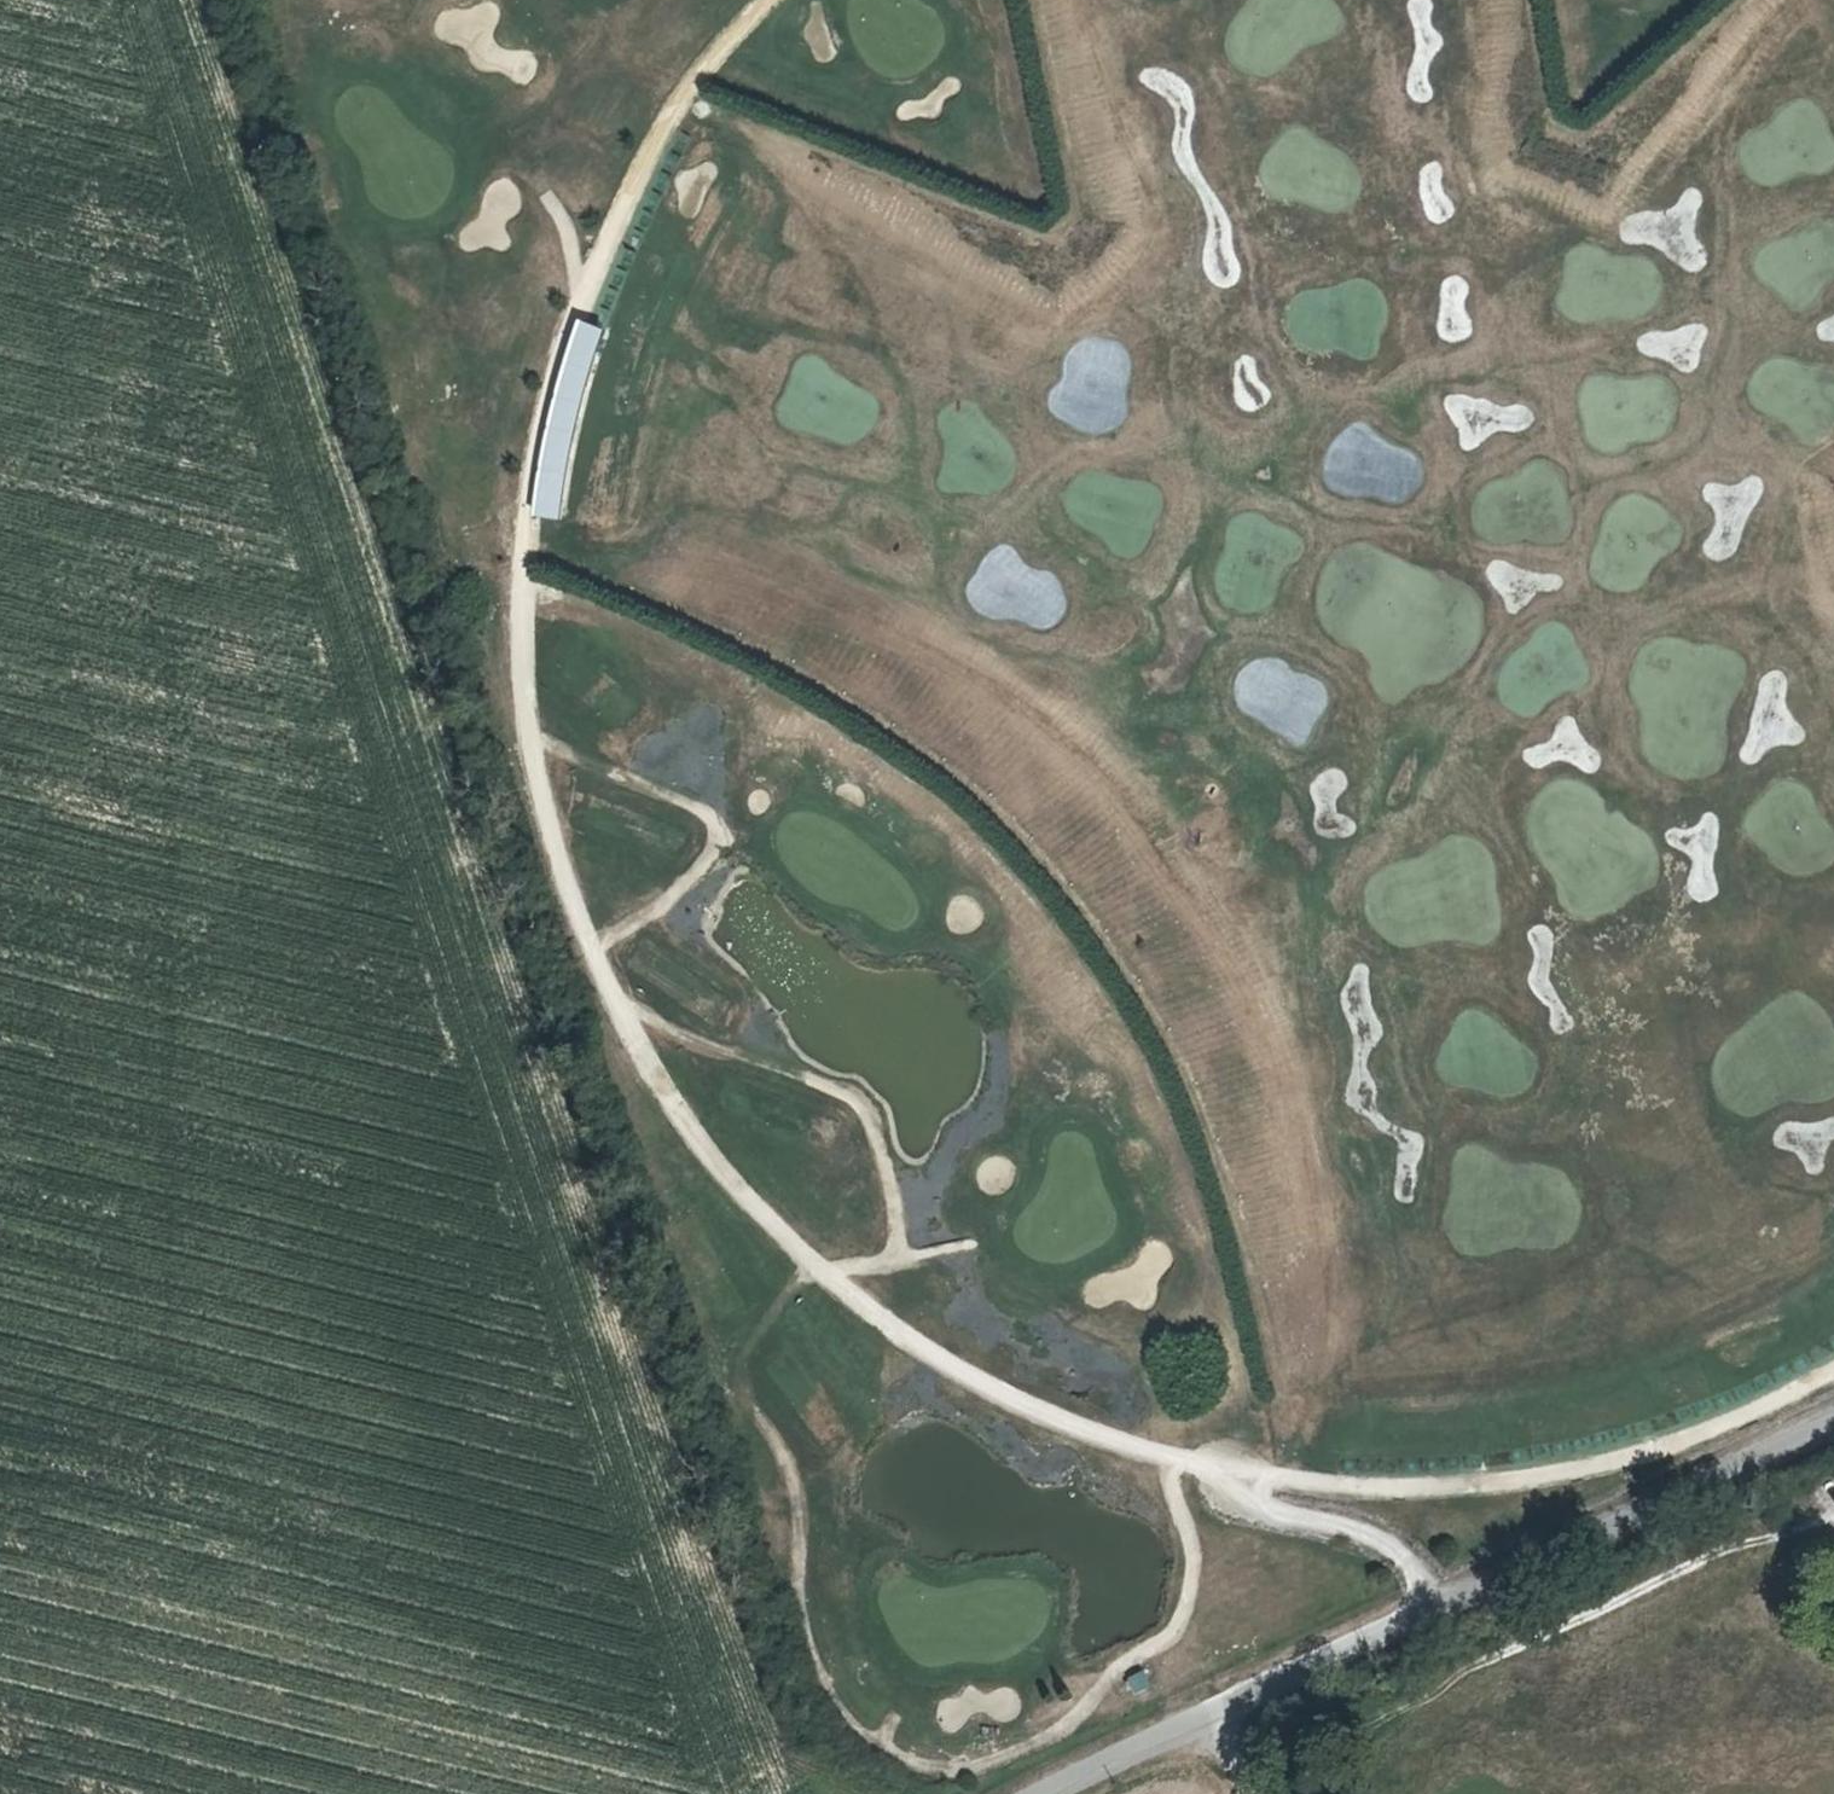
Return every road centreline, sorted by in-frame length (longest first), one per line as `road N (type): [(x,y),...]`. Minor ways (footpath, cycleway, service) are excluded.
road 1 (unclassified): [(1223,1719),(1565,1549),(1833,1433)]
road 2 (unclassified): [(1068,1793),(1223,1719)]

